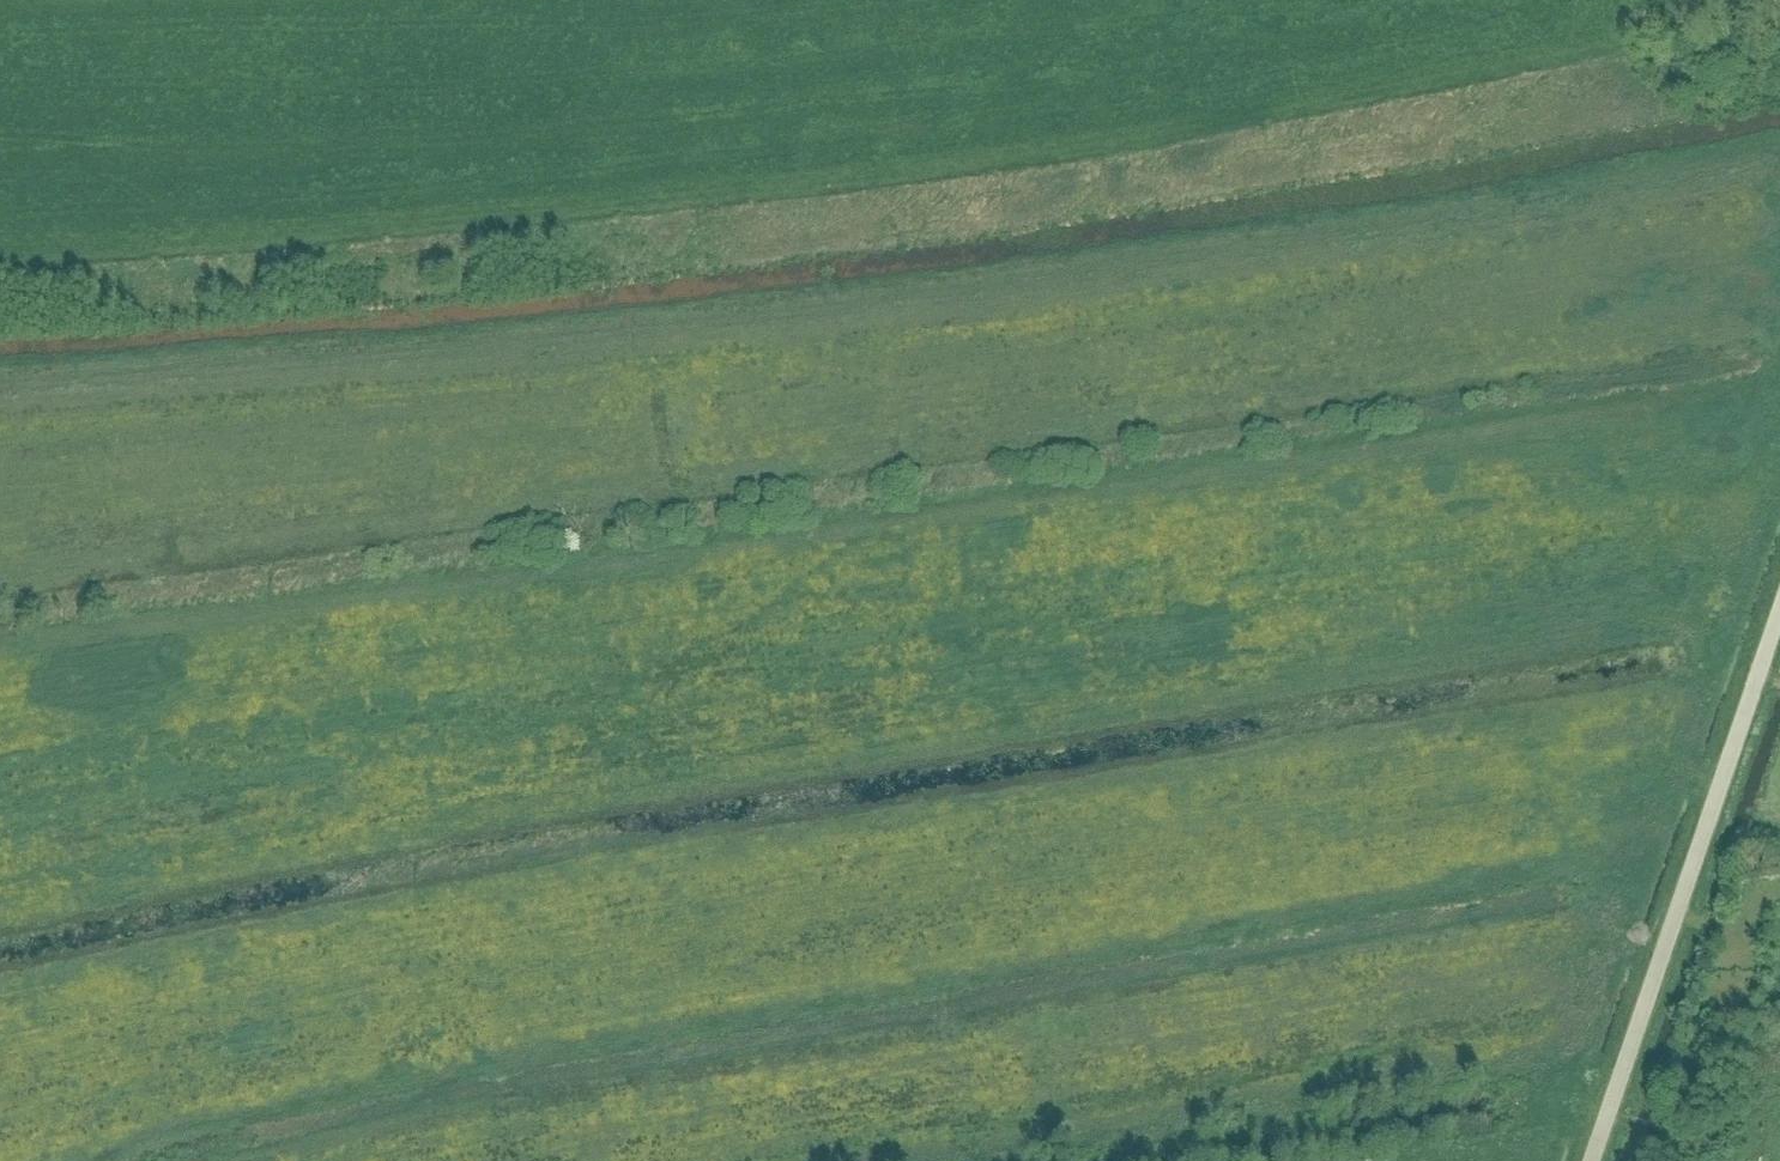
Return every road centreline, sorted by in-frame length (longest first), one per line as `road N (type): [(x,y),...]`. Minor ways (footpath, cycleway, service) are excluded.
road 1 (unclassified): [(1598,1160),(1779,626)]

